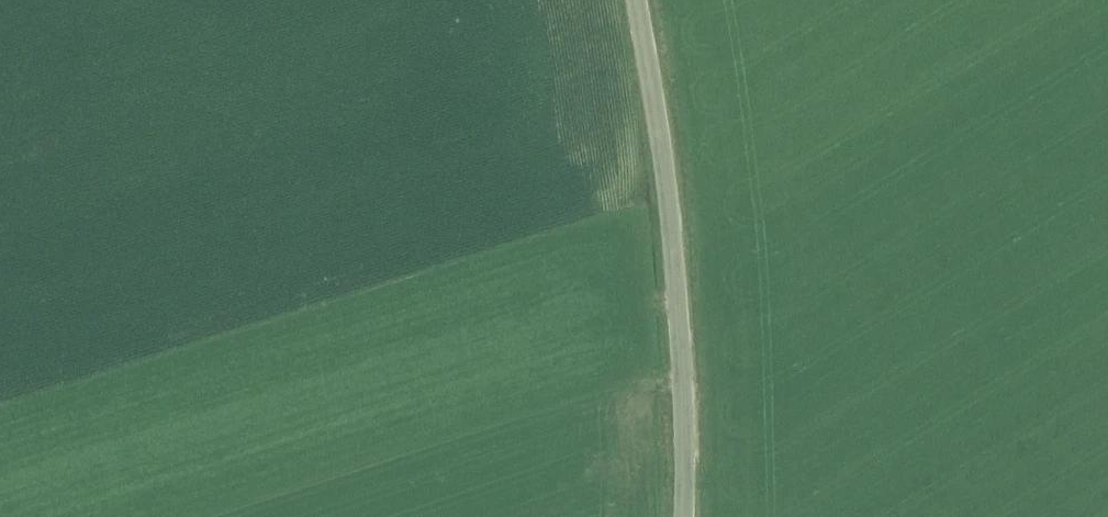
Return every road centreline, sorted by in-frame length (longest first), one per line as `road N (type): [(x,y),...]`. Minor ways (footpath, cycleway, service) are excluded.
road 1 (unclassified): [(683,516),(678,271),(637,0)]

